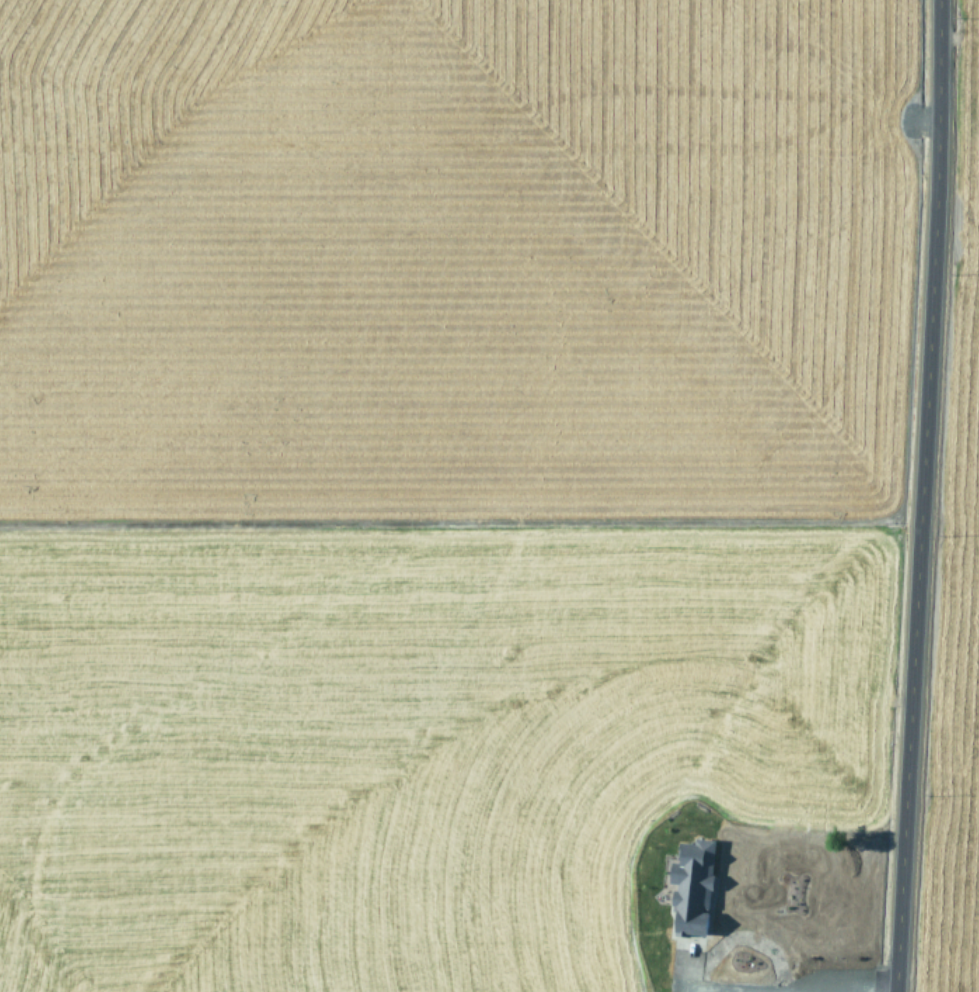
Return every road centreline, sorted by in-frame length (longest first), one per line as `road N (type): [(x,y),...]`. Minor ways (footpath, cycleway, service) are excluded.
road 1 (tertiary): [(887,991),(921,354),(929,0)]

